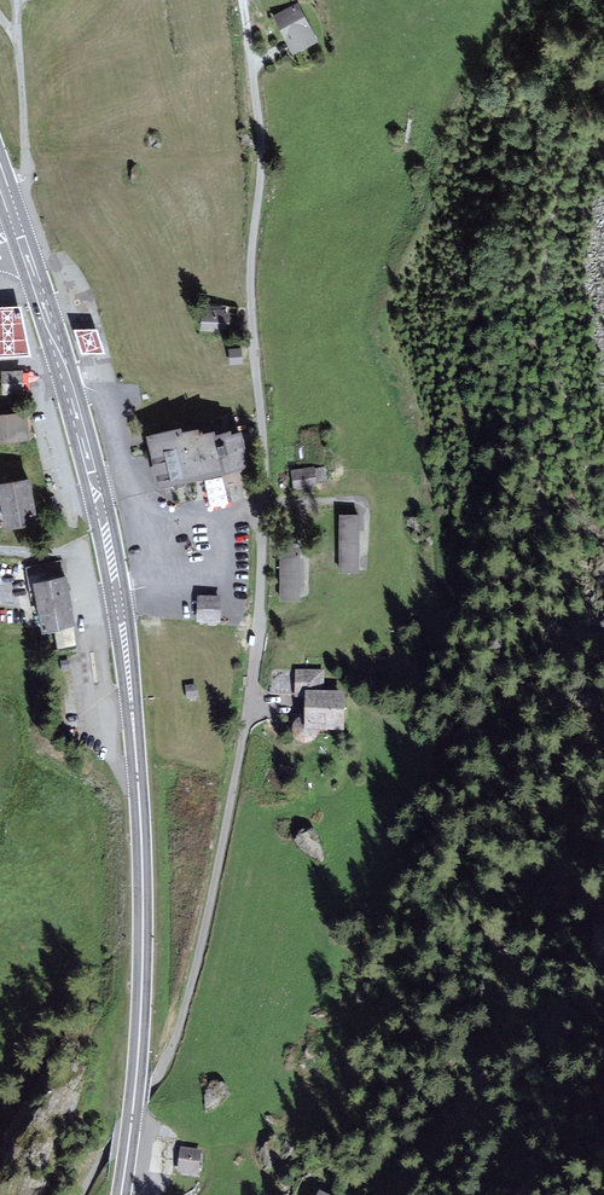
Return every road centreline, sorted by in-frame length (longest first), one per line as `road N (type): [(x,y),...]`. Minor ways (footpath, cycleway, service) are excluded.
road 1 (residential): [(85,1194),(153,1089),(178,1032),(249,706),(264,506)]
road 2 (primary): [(122,1194),(140,1025),(141,842),(128,669),(96,493)]
road 3 (residential): [(264,506),(251,277),(261,144),(242,0)]
road 4 (primary): [(96,493),(16,232)]
road 5 (residential): [(264,506),(143,513),(135,484),(96,493)]

